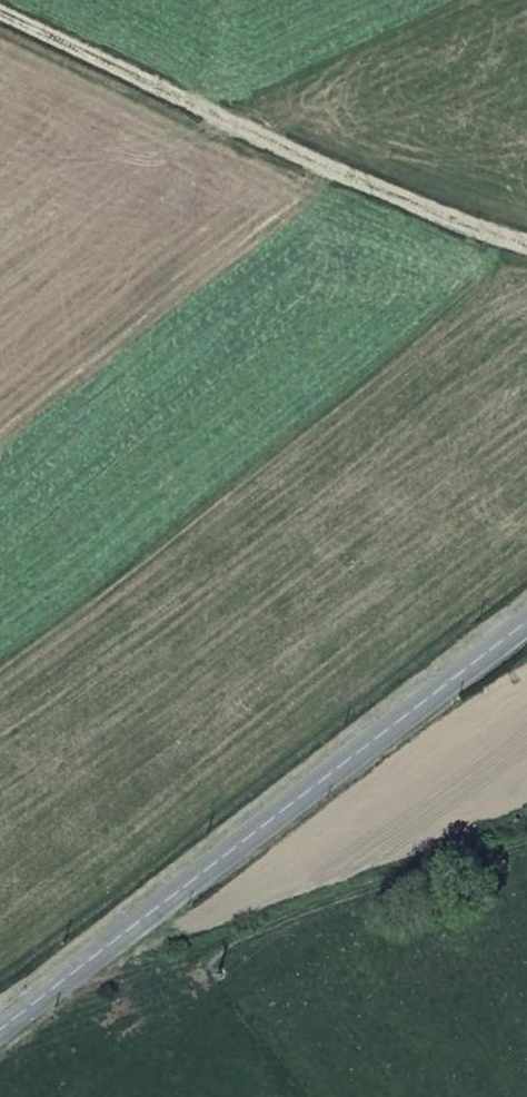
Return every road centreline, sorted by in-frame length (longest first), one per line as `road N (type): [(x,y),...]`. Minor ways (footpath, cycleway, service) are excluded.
road 1 (secondary): [(526,624),(0,1031)]
road 2 (track): [(0,8),(266,144),(435,220),(526,246)]

